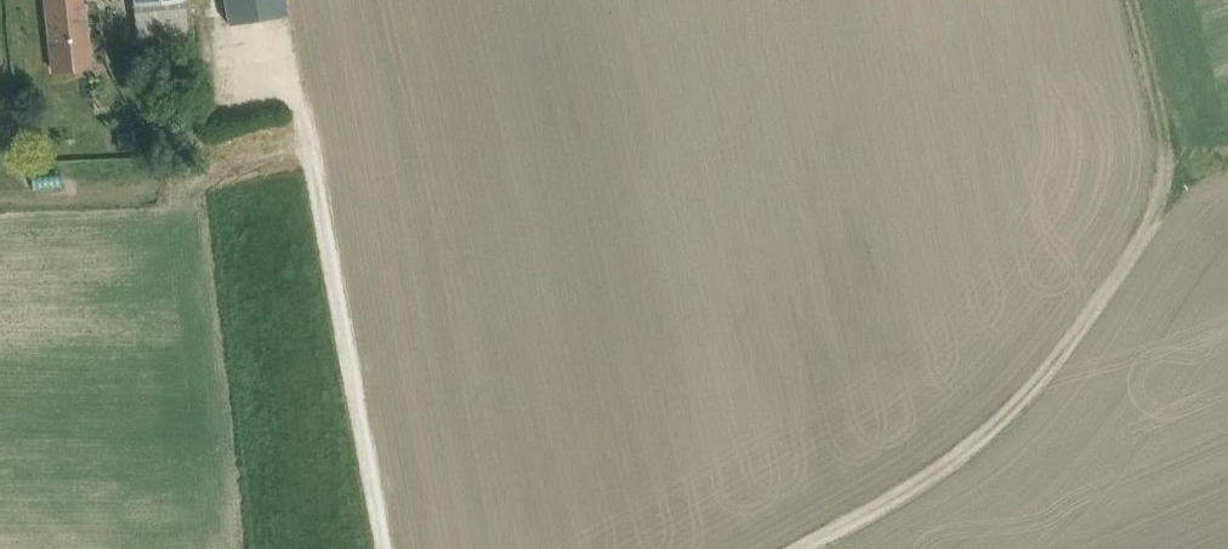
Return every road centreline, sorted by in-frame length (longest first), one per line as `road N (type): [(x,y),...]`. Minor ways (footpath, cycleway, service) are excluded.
road 1 (track): [(1125,0),(1162,151),(1160,202),(1048,377),(1005,425),(792,548)]
road 2 (track): [(288,52),(383,548)]

